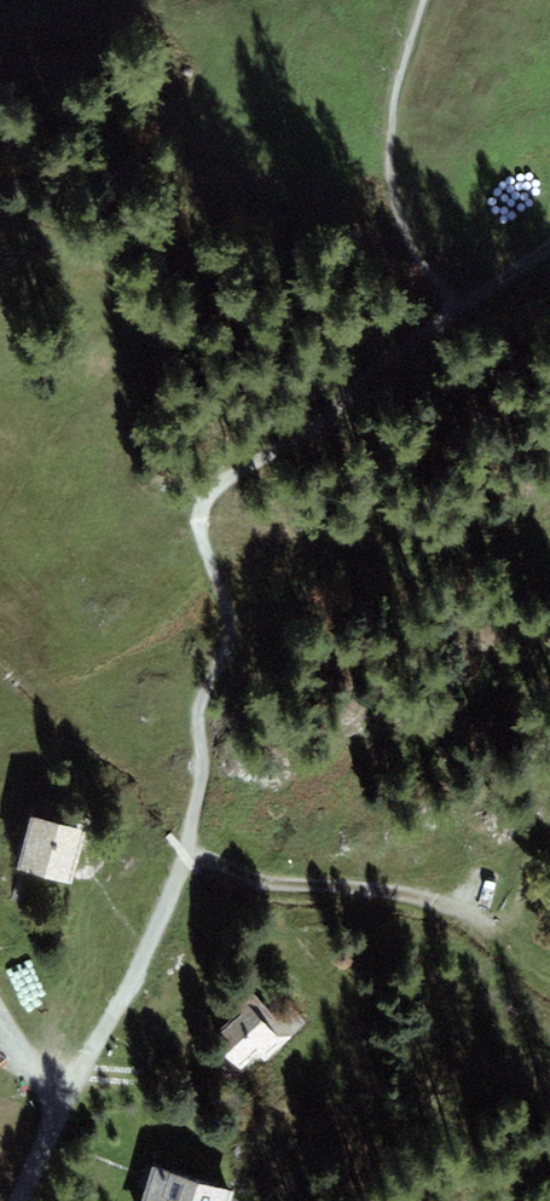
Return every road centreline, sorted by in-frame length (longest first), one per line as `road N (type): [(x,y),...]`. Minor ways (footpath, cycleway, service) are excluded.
road 1 (track): [(451,313),(303,435),(222,482),(202,508),(231,629),(201,706),(202,774),(187,848),(252,879),(449,905),(549,967)]
road 2 (residential): [(187,848),(18,1200)]

